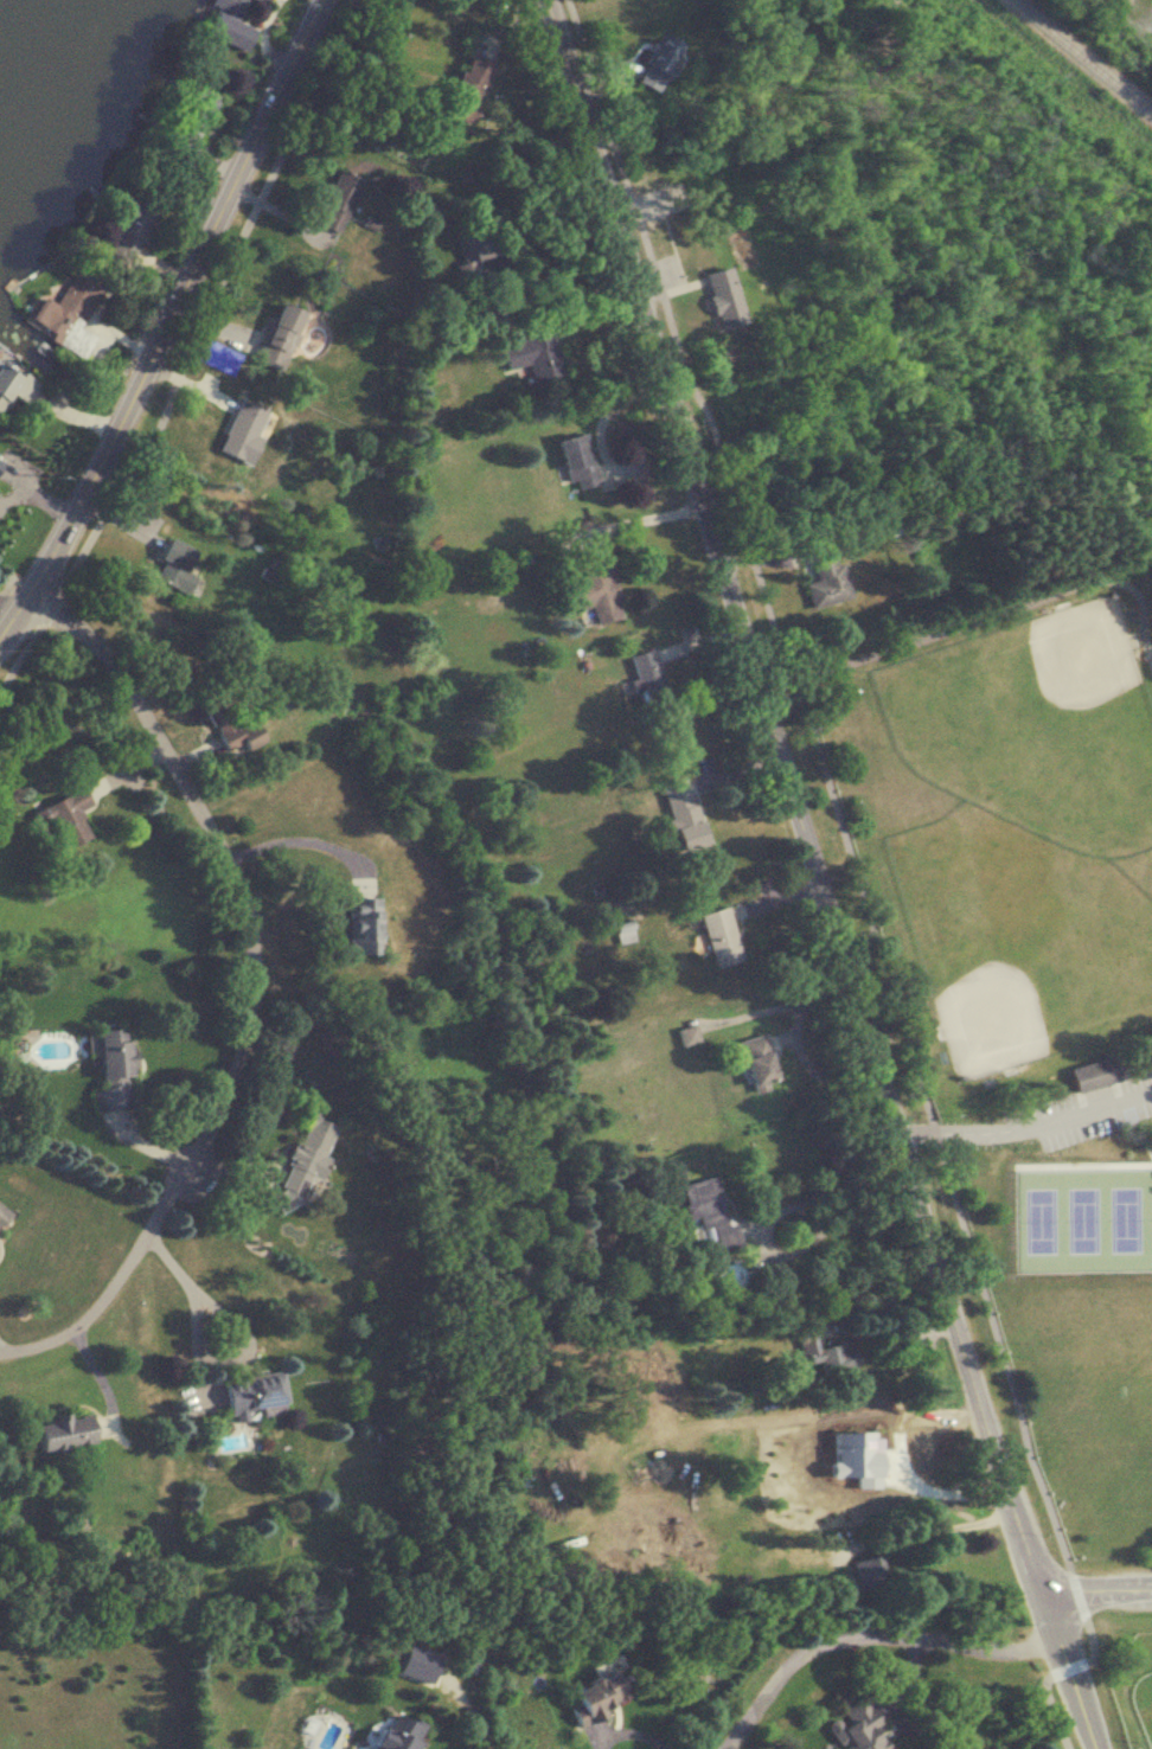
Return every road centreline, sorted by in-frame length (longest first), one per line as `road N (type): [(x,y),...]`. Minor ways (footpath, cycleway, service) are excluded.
road 1 (tertiary): [(1098,1748),(1003,1472),(547,0)]
road 2 (tertiary): [(0,637),(76,515),(320,0)]
road 3 (residential): [(27,596),(82,630),(115,668),(231,864),(252,925),(252,984),(237,1062),(188,1170)]
road 4 (residential): [(1063,1647),(909,1635),(831,1644),(793,1661),(726,1748)]

